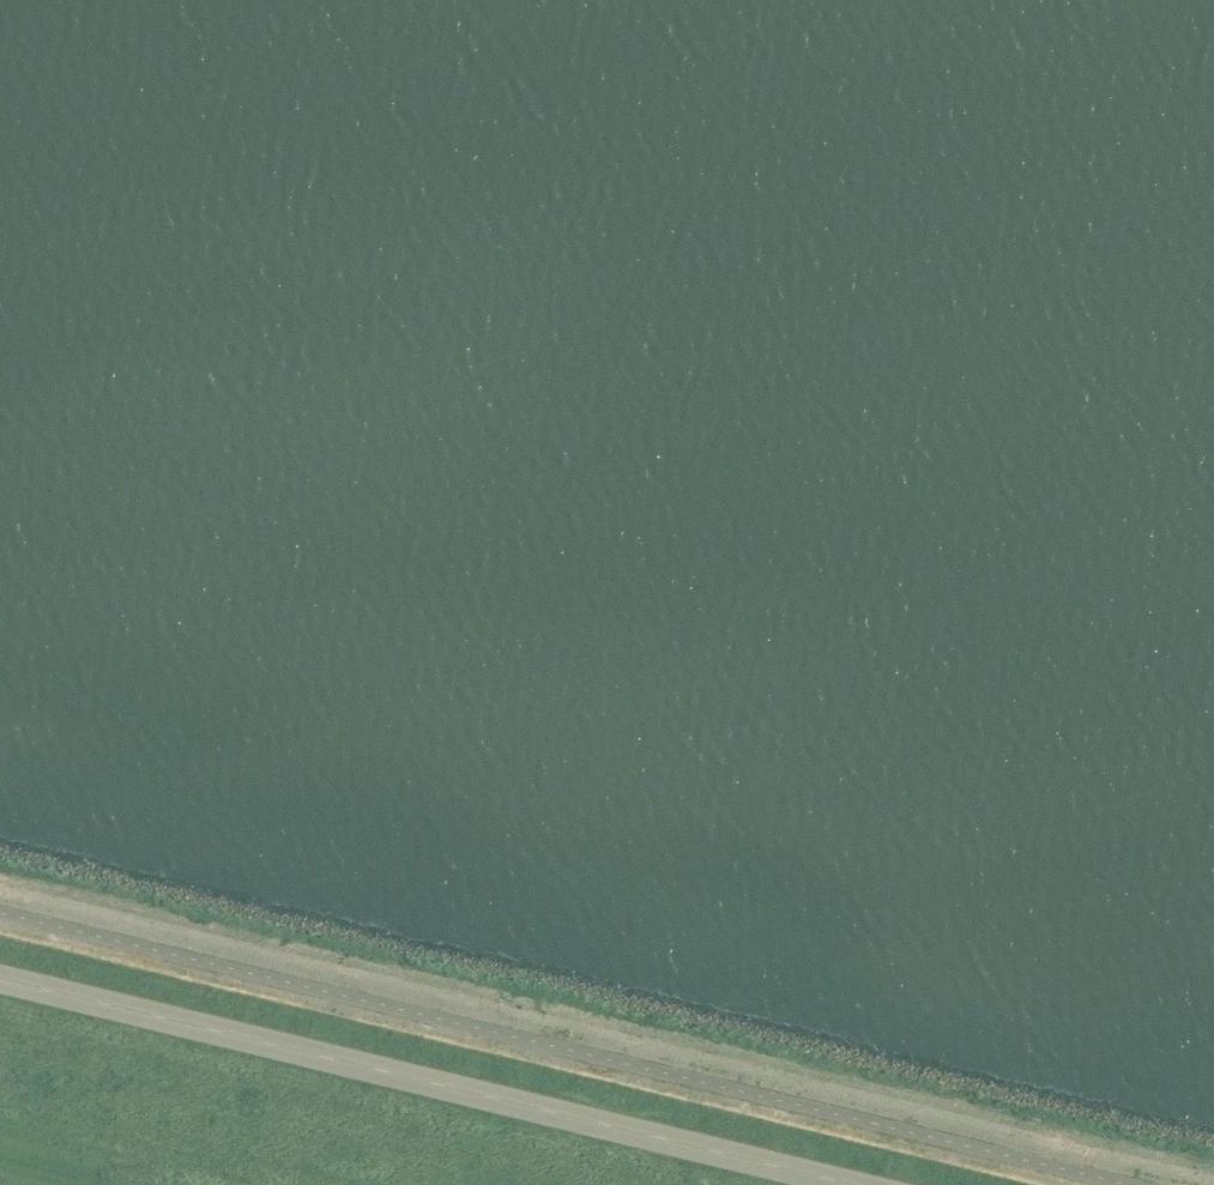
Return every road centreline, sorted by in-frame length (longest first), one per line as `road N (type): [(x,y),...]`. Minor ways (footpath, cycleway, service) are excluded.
road 1 (tertiary): [(903,1184),(0,966)]

